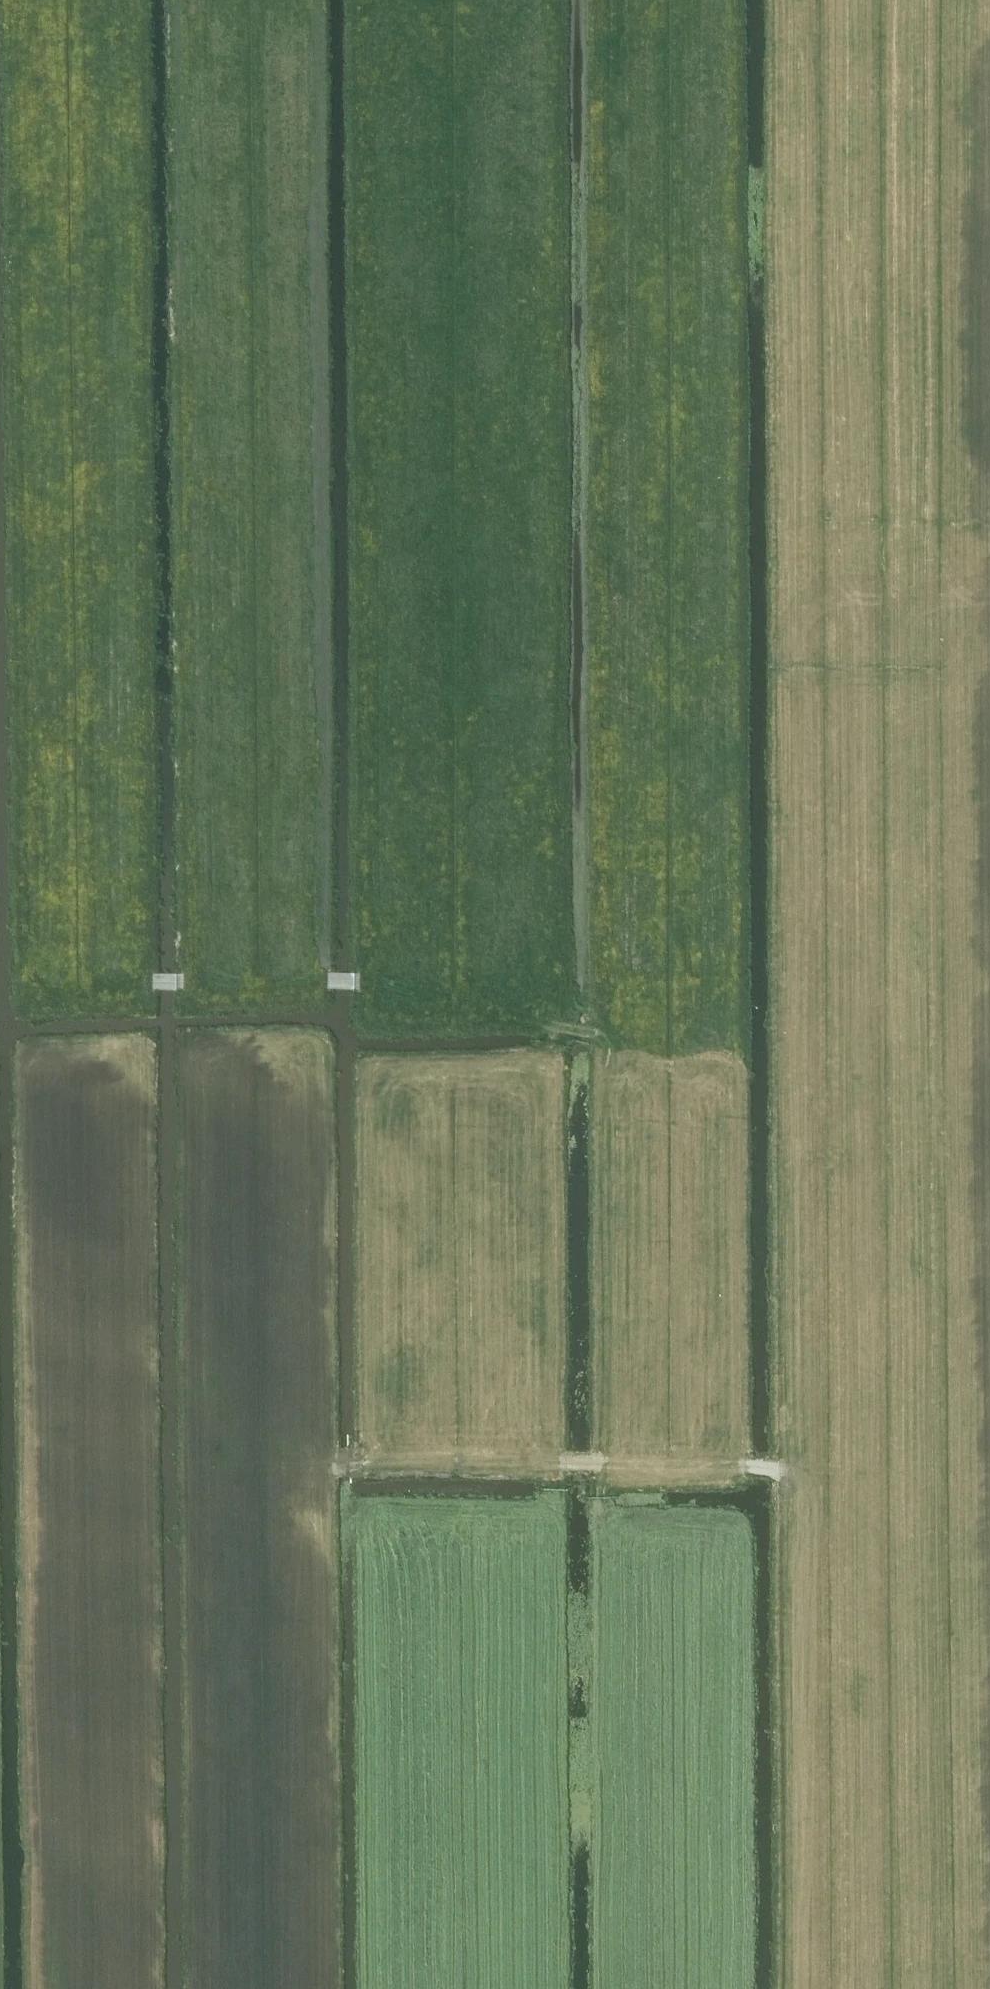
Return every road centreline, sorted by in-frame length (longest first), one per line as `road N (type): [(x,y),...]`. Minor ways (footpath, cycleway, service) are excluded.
road 1 (track): [(611,1988),(600,1500),(607,1036),(551,1028),(514,997)]
road 2 (track): [(607,1036),(608,0)]

